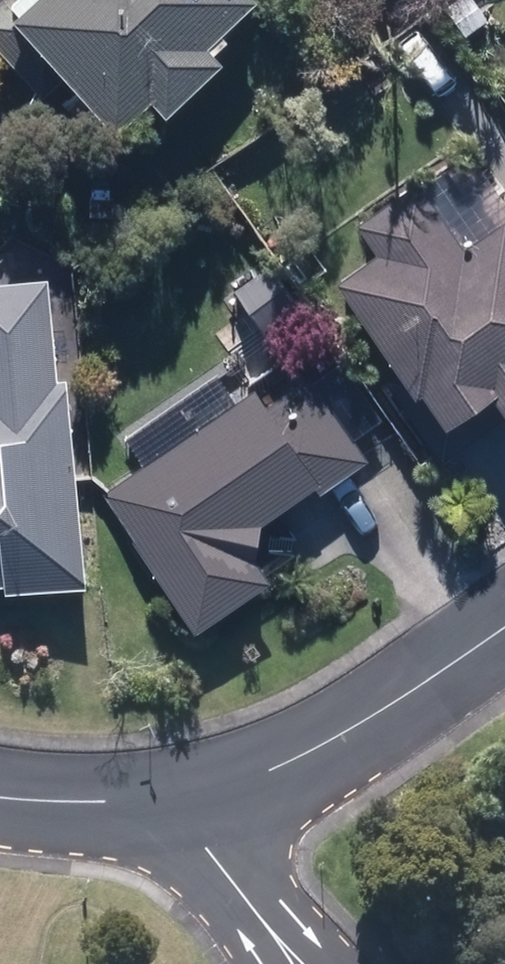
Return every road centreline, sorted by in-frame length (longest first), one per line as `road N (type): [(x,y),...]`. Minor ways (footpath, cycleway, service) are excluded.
road 1 (residential): [(190,806),(380,719),(504,629)]
road 2 (residential): [(0,800),(24,808),(190,806)]
road 3 (residential): [(268,926),(190,806)]

